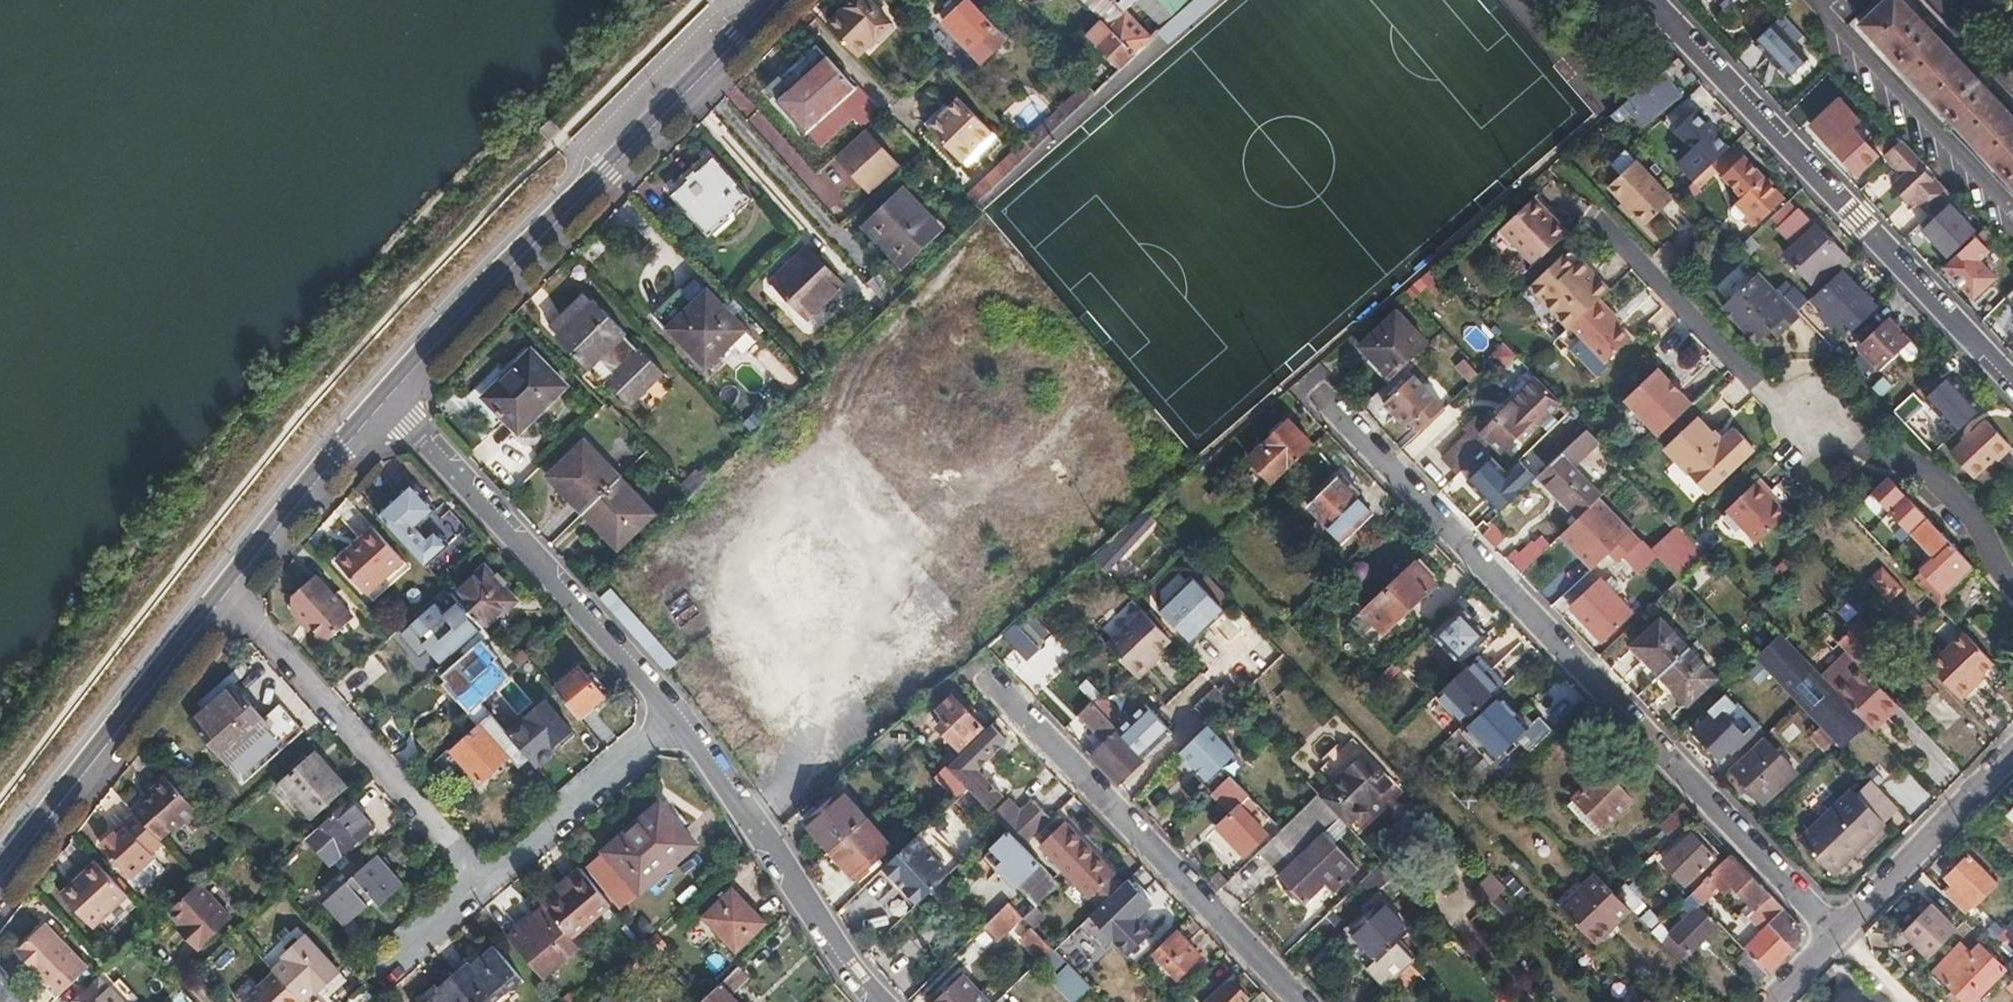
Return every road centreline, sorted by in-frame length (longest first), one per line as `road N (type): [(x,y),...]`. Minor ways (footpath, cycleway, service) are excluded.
road 1 (residential): [(1845,930),(1333,413)]
road 2 (residential): [(774,0),(388,395)]
road 3 (unclassified): [(2012,585),(1977,527),(1928,476),(1860,451),(1749,388),(1615,228)]
road 4 (residential): [(2012,384),(1653,0)]
road 5 (residential): [(678,714),(388,395)]
road 6 (residential): [(1303,1001),(1007,695)]
road 7 (unclassified): [(226,592),(489,884)]
road 8 (residential): [(226,592),(0,874)]
road 9 (residential): [(884,1001),(678,714)]
road 10 (residential): [(388,395),(226,592)]
road 11 (unclassified): [(489,884),(678,714)]
road 12 (residential): [(2012,756),(1845,930)]
road 13 (unclassified): [(383,979),(489,884)]

